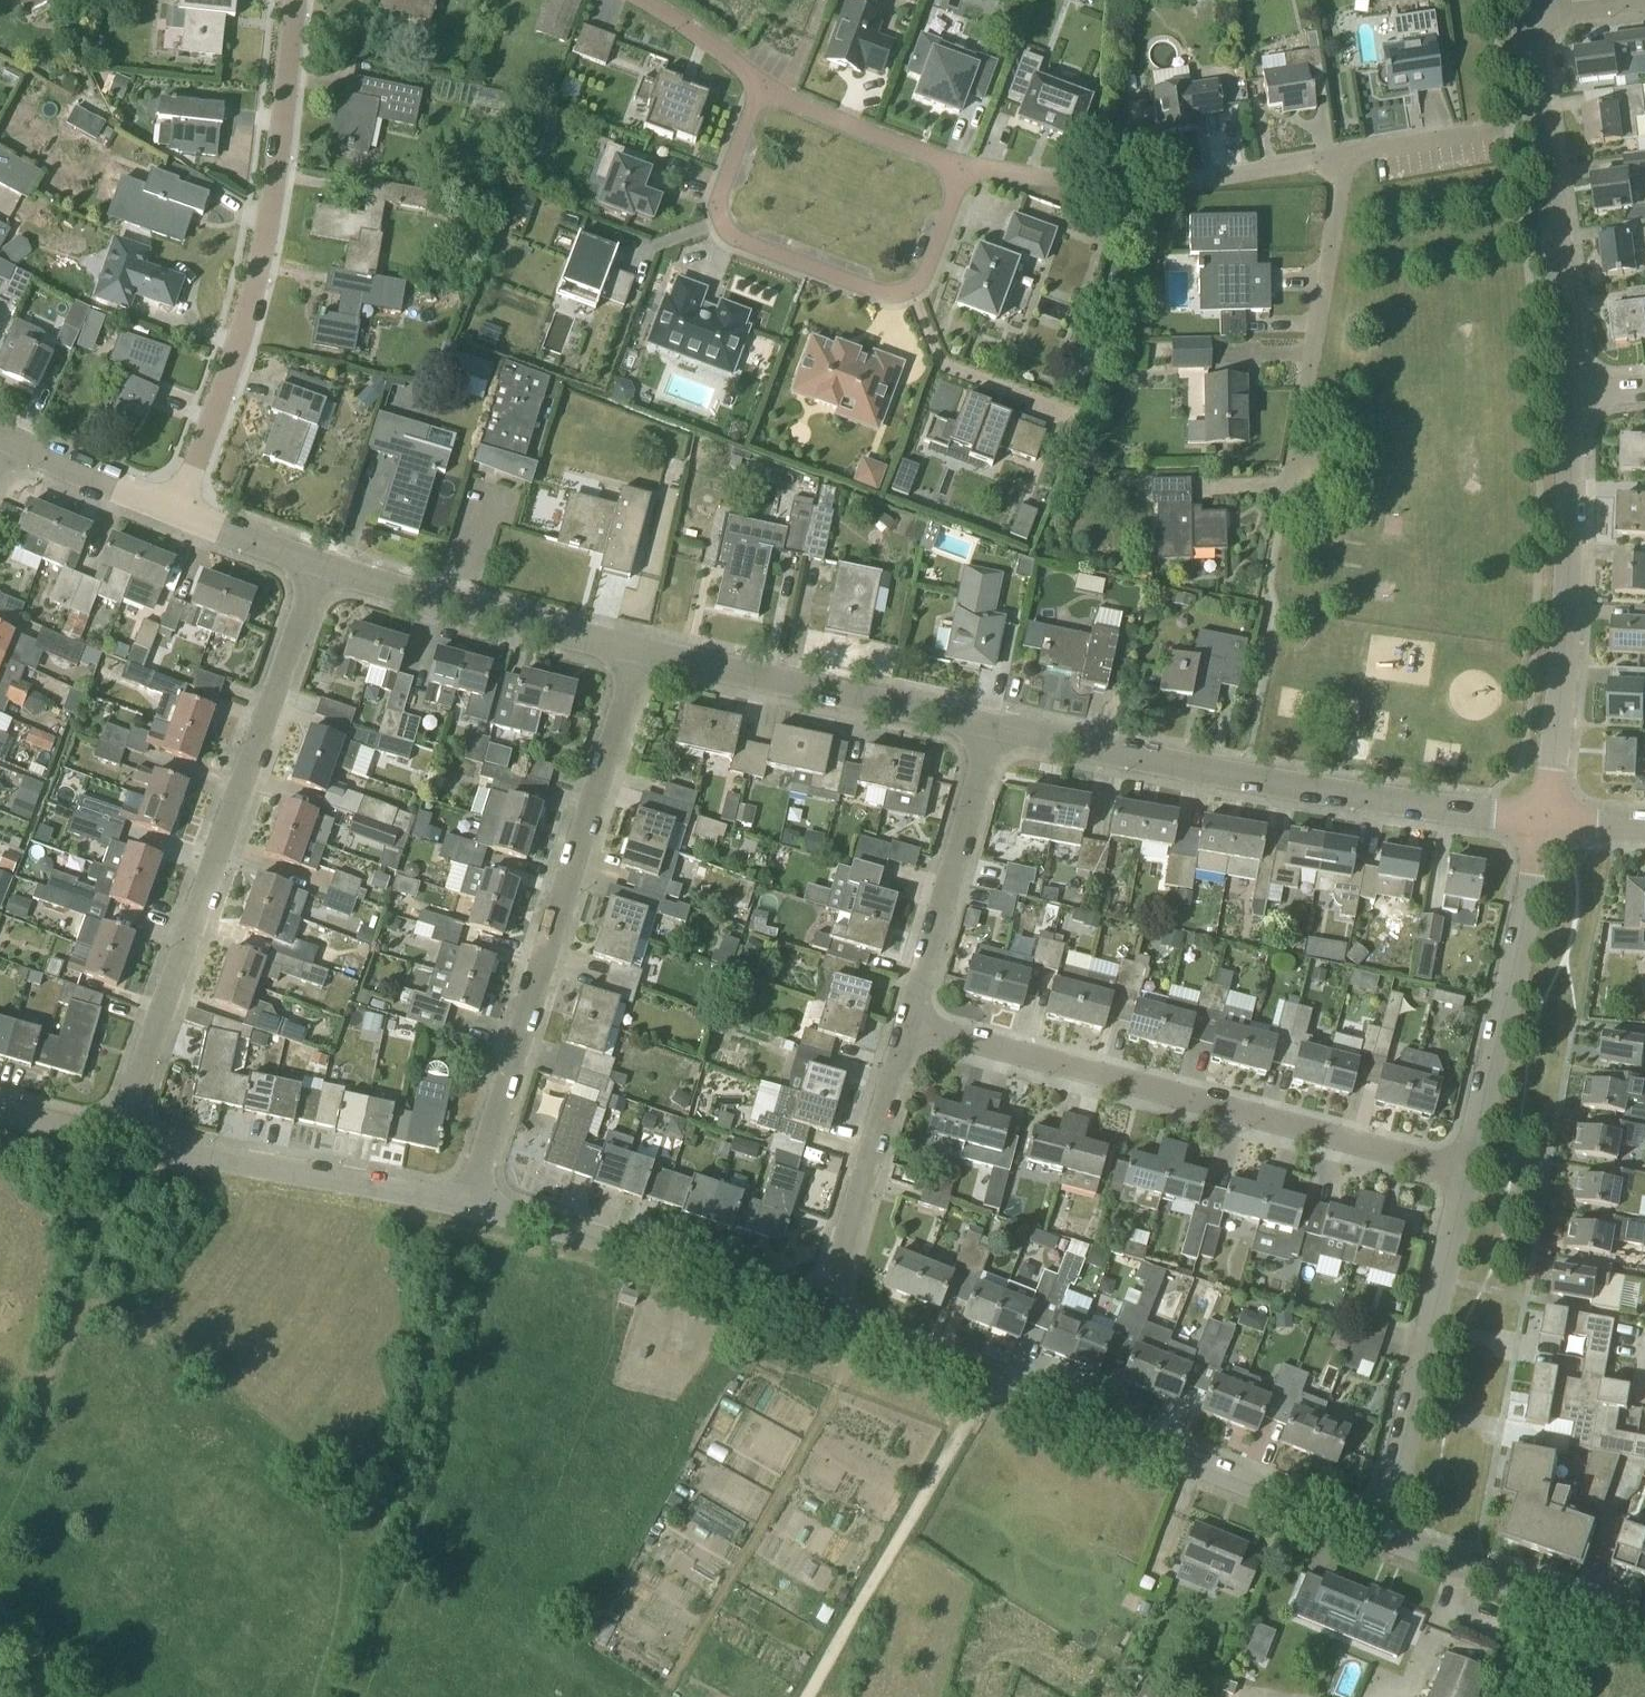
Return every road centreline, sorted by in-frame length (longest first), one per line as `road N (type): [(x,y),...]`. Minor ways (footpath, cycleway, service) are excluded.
road 1 (residential): [(1376,1536),(817,1312)]
road 2 (residential): [(119,1134),(320,567)]
road 3 (residential): [(469,1211),(638,654)]
road 4 (residential): [(1464,1179),(913,1021)]
road 5 (residential): [(1548,820),(997,731)]
road 6 (residential): [(183,513),(260,246),(294,0)]
road 7 (residential): [(759,79),(721,206),(728,232),(748,247),(884,297),(911,287),(926,275),(964,168)]
road 8 (residential): [(1548,820),(1573,400)]
road 9 (residential): [(1464,1179),(1548,820)]
road 10 (residential): [(1376,1536),(1464,1179)]
road 11 (residential): [(997,731),(638,654)]
road 12 (track): [(806,1696),(988,1380)]
road 13 (residential): [(817,1312),(639,1251),(469,1211)]
road 14 (residential): [(469,1211),(119,1134)]
road 15 (residential): [(638,654),(320,567)]
road 16 (residential): [(1289,473),(1342,159)]
road 17 (residential): [(817,1312),(913,1021)]
road 18 (residential): [(913,1021),(997,731)]
road 19 (residential): [(1644,1628),(1376,1536)]
road 20 (residential): [(1573,400),(1543,122)]
road 21 (residential): [(964,168),(798,105),(759,79)]
road 22 (residential): [(1342,159),(1543,122)]
road 23 (residential): [(183,513),(0,447)]
road 24 (residential): [(1160,181),(1342,159)]
road 25 (residential): [(320,567),(183,513)]
road 26 (residential): [(759,79),(640,0)]
road 27 (residential): [(119,1134),(0,1107)]
road 28 (residential): [(1084,183),(964,168)]

